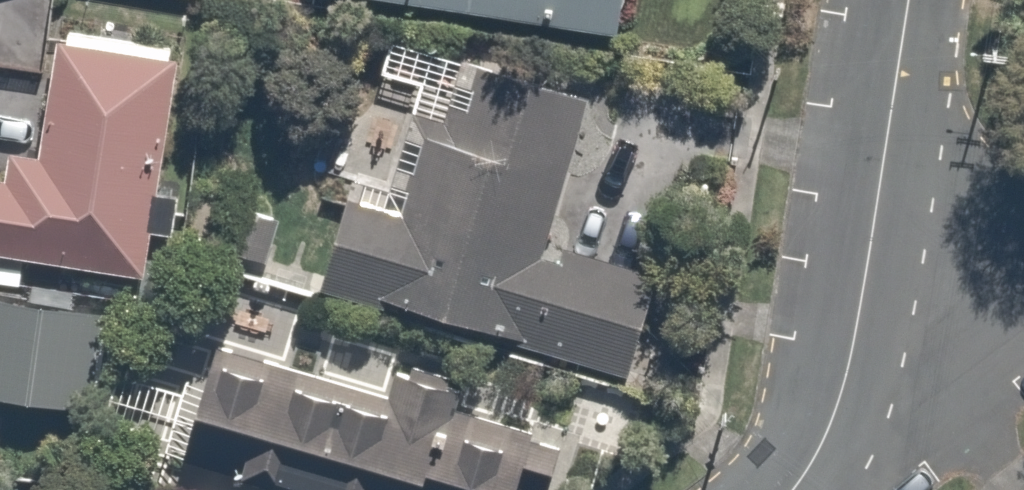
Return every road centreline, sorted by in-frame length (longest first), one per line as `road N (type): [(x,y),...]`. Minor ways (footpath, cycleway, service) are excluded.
road 1 (residential): [(903,0),(840,417)]
road 2 (residential): [(1023,287),(840,417)]

